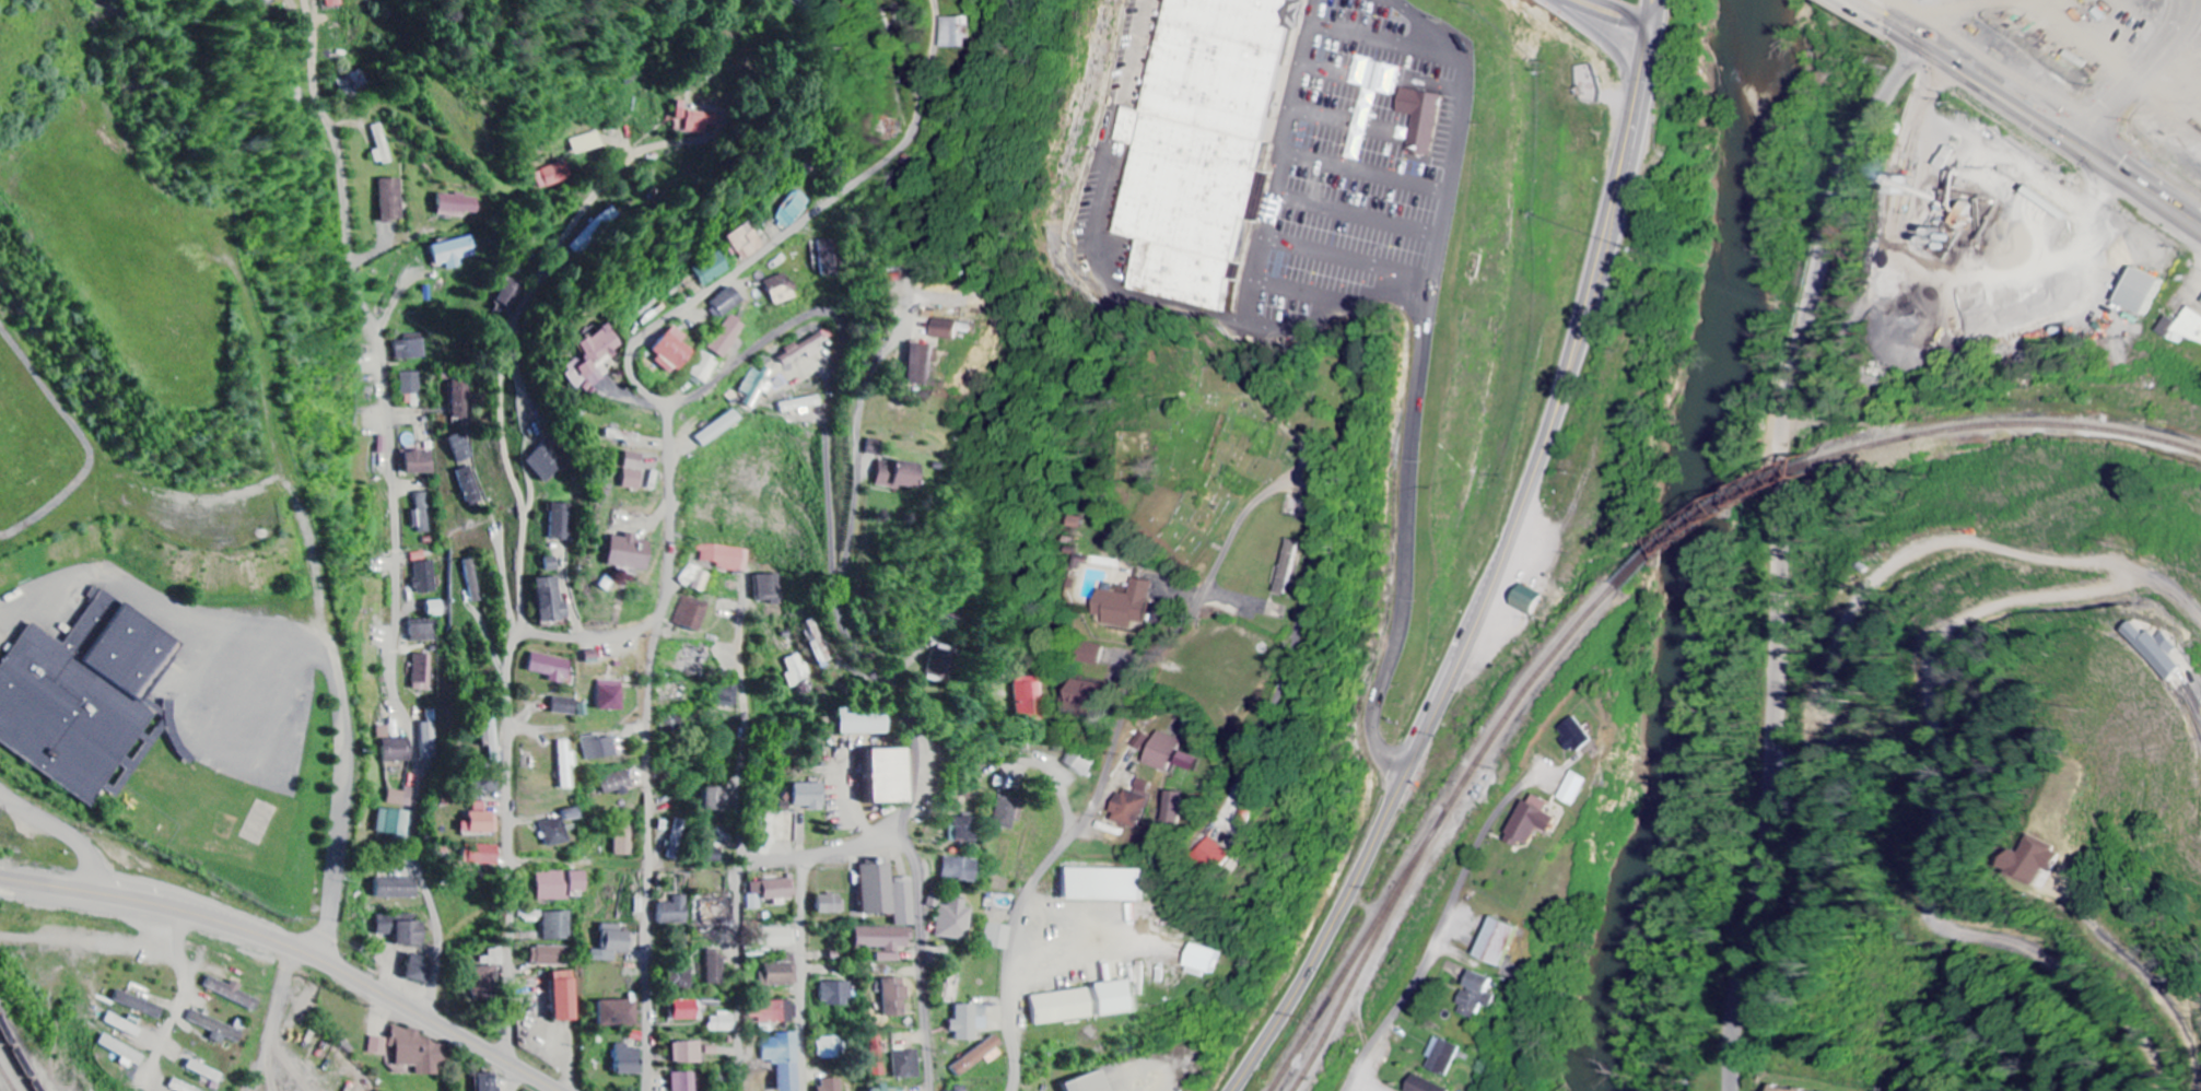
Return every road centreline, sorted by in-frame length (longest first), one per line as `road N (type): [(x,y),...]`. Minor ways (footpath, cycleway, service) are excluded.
road 1 (primary): [(1230,1090),(1319,946),(1472,632),(1564,385),(1644,66)]
road 2 (residential): [(1011,1090),(1008,989),(1025,901),(1092,807),(1136,676),(1201,597),(1253,498),(1296,483),(1314,506),(1309,594),(1293,662),(1236,805)]
road 3 (residential): [(931,1090),(921,888),(904,826),(917,782),(916,739),(850,640),(835,587),(829,425),(845,320),(829,310),(800,320),(707,390),(674,402)]
road 4 (residential): [(424,1017),(442,945),(417,846),(419,748),(397,684),(395,412),(384,344),(360,281),(346,165),(324,102),(318,46)]
road 5 (residential): [(513,1066),(508,665),(522,618),(525,520),(504,444),(506,355),(548,258),(627,153)]
road 6 (residential): [(648,1090),(649,725),(653,656),(671,568),(674,402)]
road 7 (primary): [(0,874),(191,907),(289,941),(558,1090)]
road 8 (residential): [(1730,1090),(1733,1022),(1772,821),(1781,503)]
road 9 (residential): [(674,402),(637,386),(629,367),(632,348),(893,155),(916,125),(935,50)]
road 10 (residential): [(1781,503),(1789,399),(1814,282),(1851,160),(1921,49),(1920,16)]
road 11 (residential): [(1781,658),(1831,611),(1885,584),(1955,563),(2145,588),(2200,627)]
road 12 (trunk): [(1863,11),(2200,236)]
road 13 (trunk): [(2200,205),(1895,0)]
road 14 (residential): [(1343,1090),(1414,981),(1483,832),(1514,791)]
road 15 (residential): [(745,863),(746,617)]
road 16 (residential): [(804,1090),(805,858)]
road 17 (residential): [(739,882),(740,1090)]
road 18 (residential): [(2097,137),(2174,31),(2185,0)]
road 19 (residential): [(522,618),(532,631),(575,636),(632,631),(660,614)]
road 20 (residential): [(512,870),(540,859),(649,864)]

